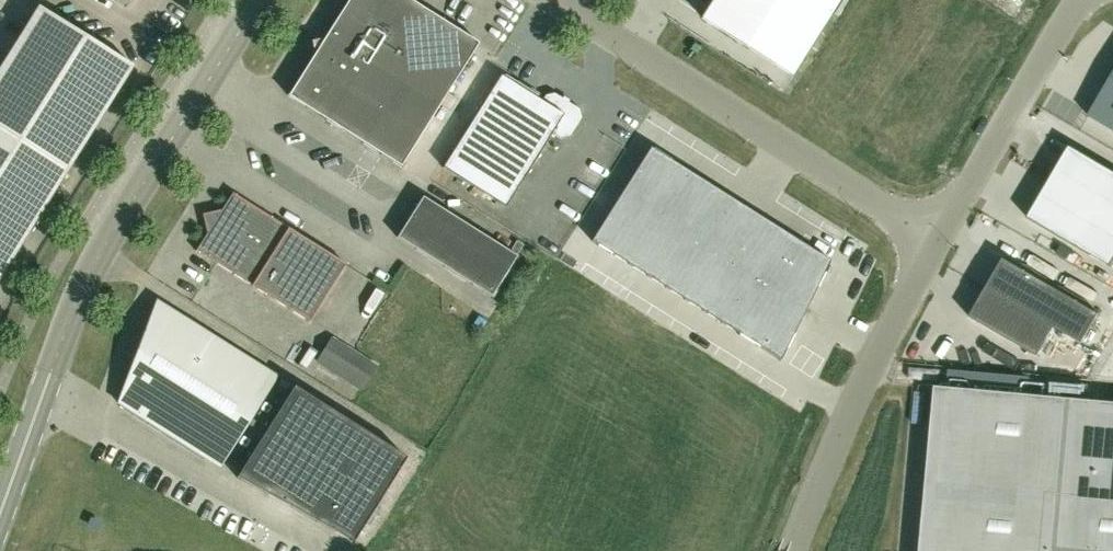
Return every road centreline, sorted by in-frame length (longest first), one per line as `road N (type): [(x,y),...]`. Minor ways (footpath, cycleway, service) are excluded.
road 1 (tertiary): [(0,512),(97,258),(259,0)]
road 2 (unclassified): [(559,0),(934,239)]
road 3 (unclassified): [(934,239),(791,550)]
road 4 (unclassified): [(1083,0),(934,239)]

